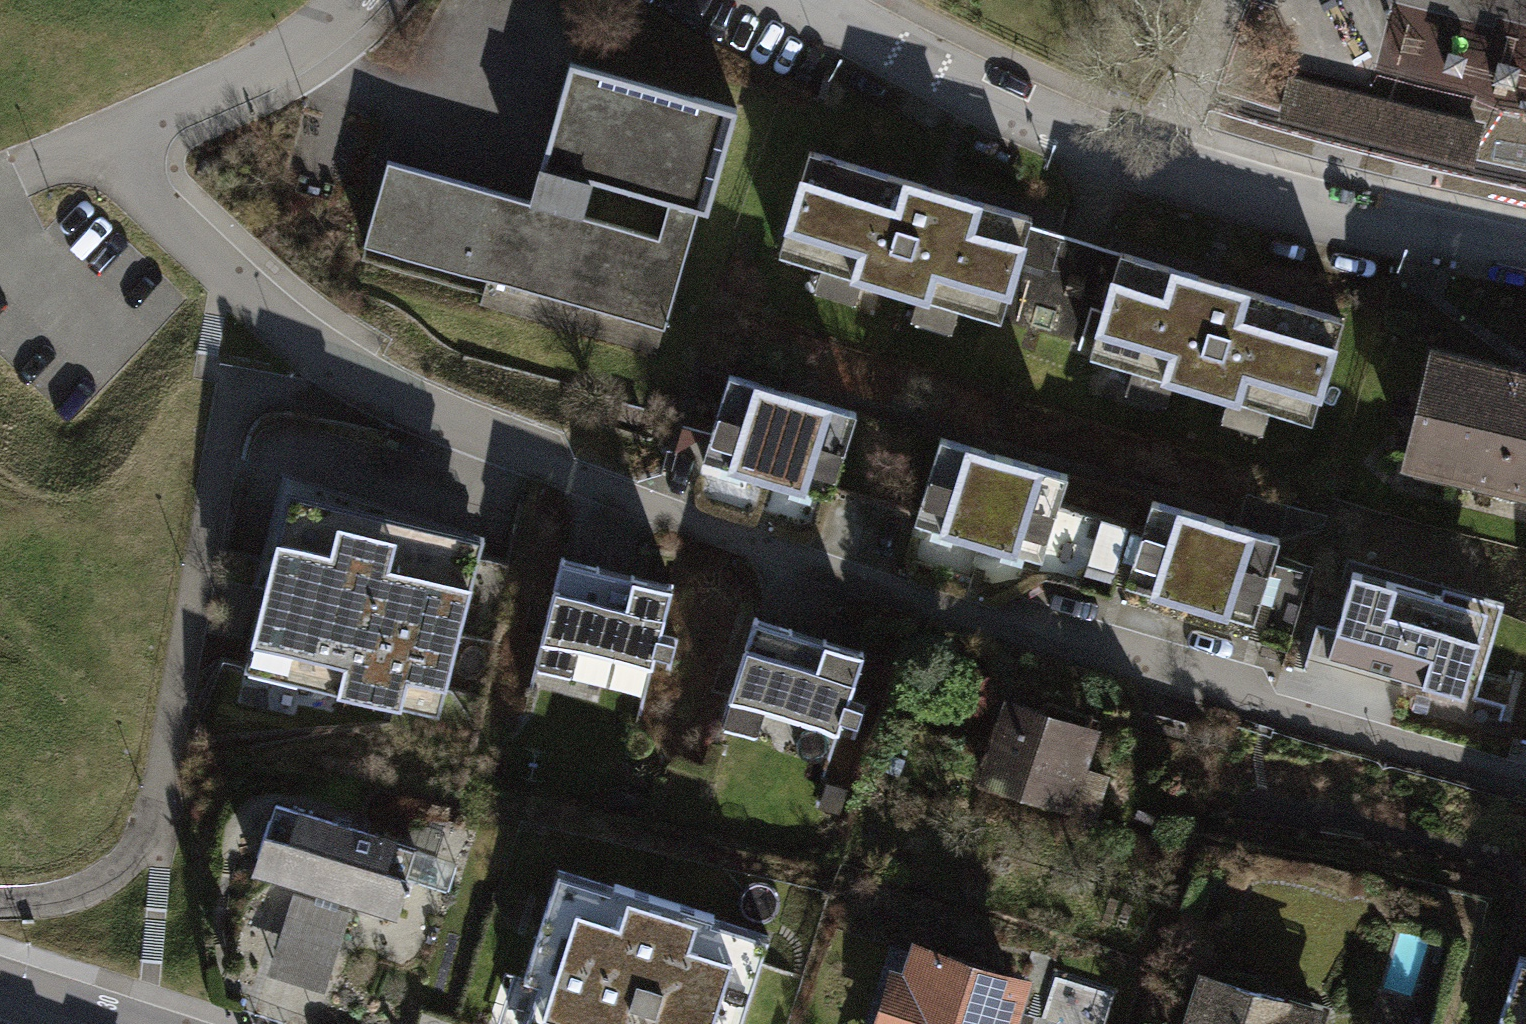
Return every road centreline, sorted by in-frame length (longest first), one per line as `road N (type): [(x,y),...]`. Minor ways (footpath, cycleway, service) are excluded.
road 1 (residential): [(107,137),(136,184),(218,264),(343,369),(410,405),(571,477),(936,608),(1285,716),(1525,779)]
road 2 (residential): [(1525,258),(1366,225),(1166,168),(977,92),(803,0)]
road 3 (track): [(0,902),(77,894),(118,870),(152,830),(235,395),(261,389),(323,398),(343,369)]
road 4 (residential): [(349,0),(329,22),(232,83),(107,137)]
road 5 (residential): [(107,137),(19,173),(0,203)]
road 6 (residential): [(0,986),(117,1023)]

